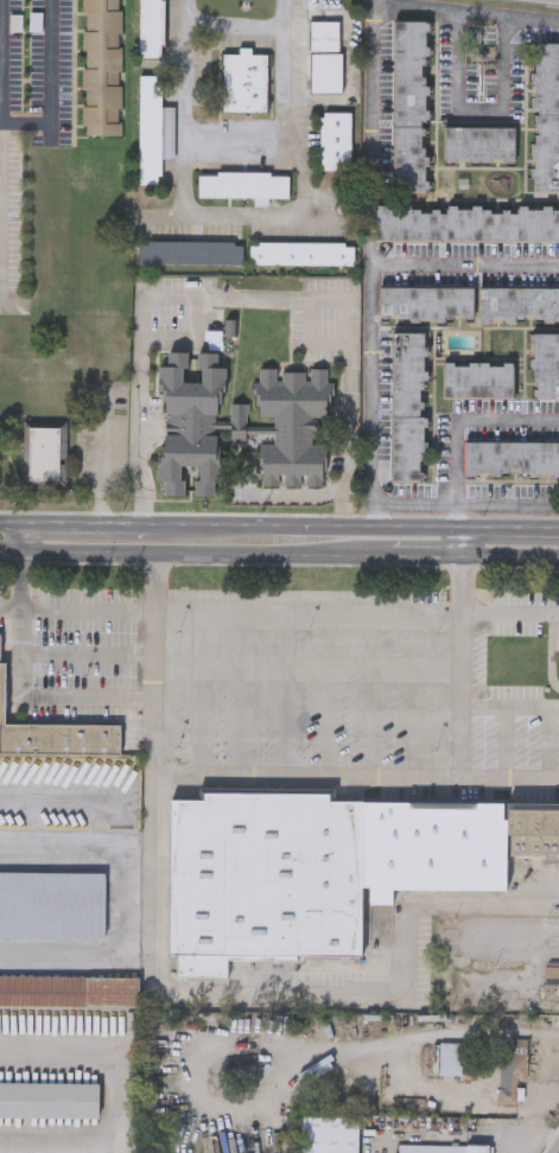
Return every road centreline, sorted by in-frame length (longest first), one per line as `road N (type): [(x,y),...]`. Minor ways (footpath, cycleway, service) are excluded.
road 1 (secondary): [(0,550),(392,560)]
road 2 (secondary): [(457,528),(145,524)]
road 3 (secondary): [(145,524),(24,523)]

